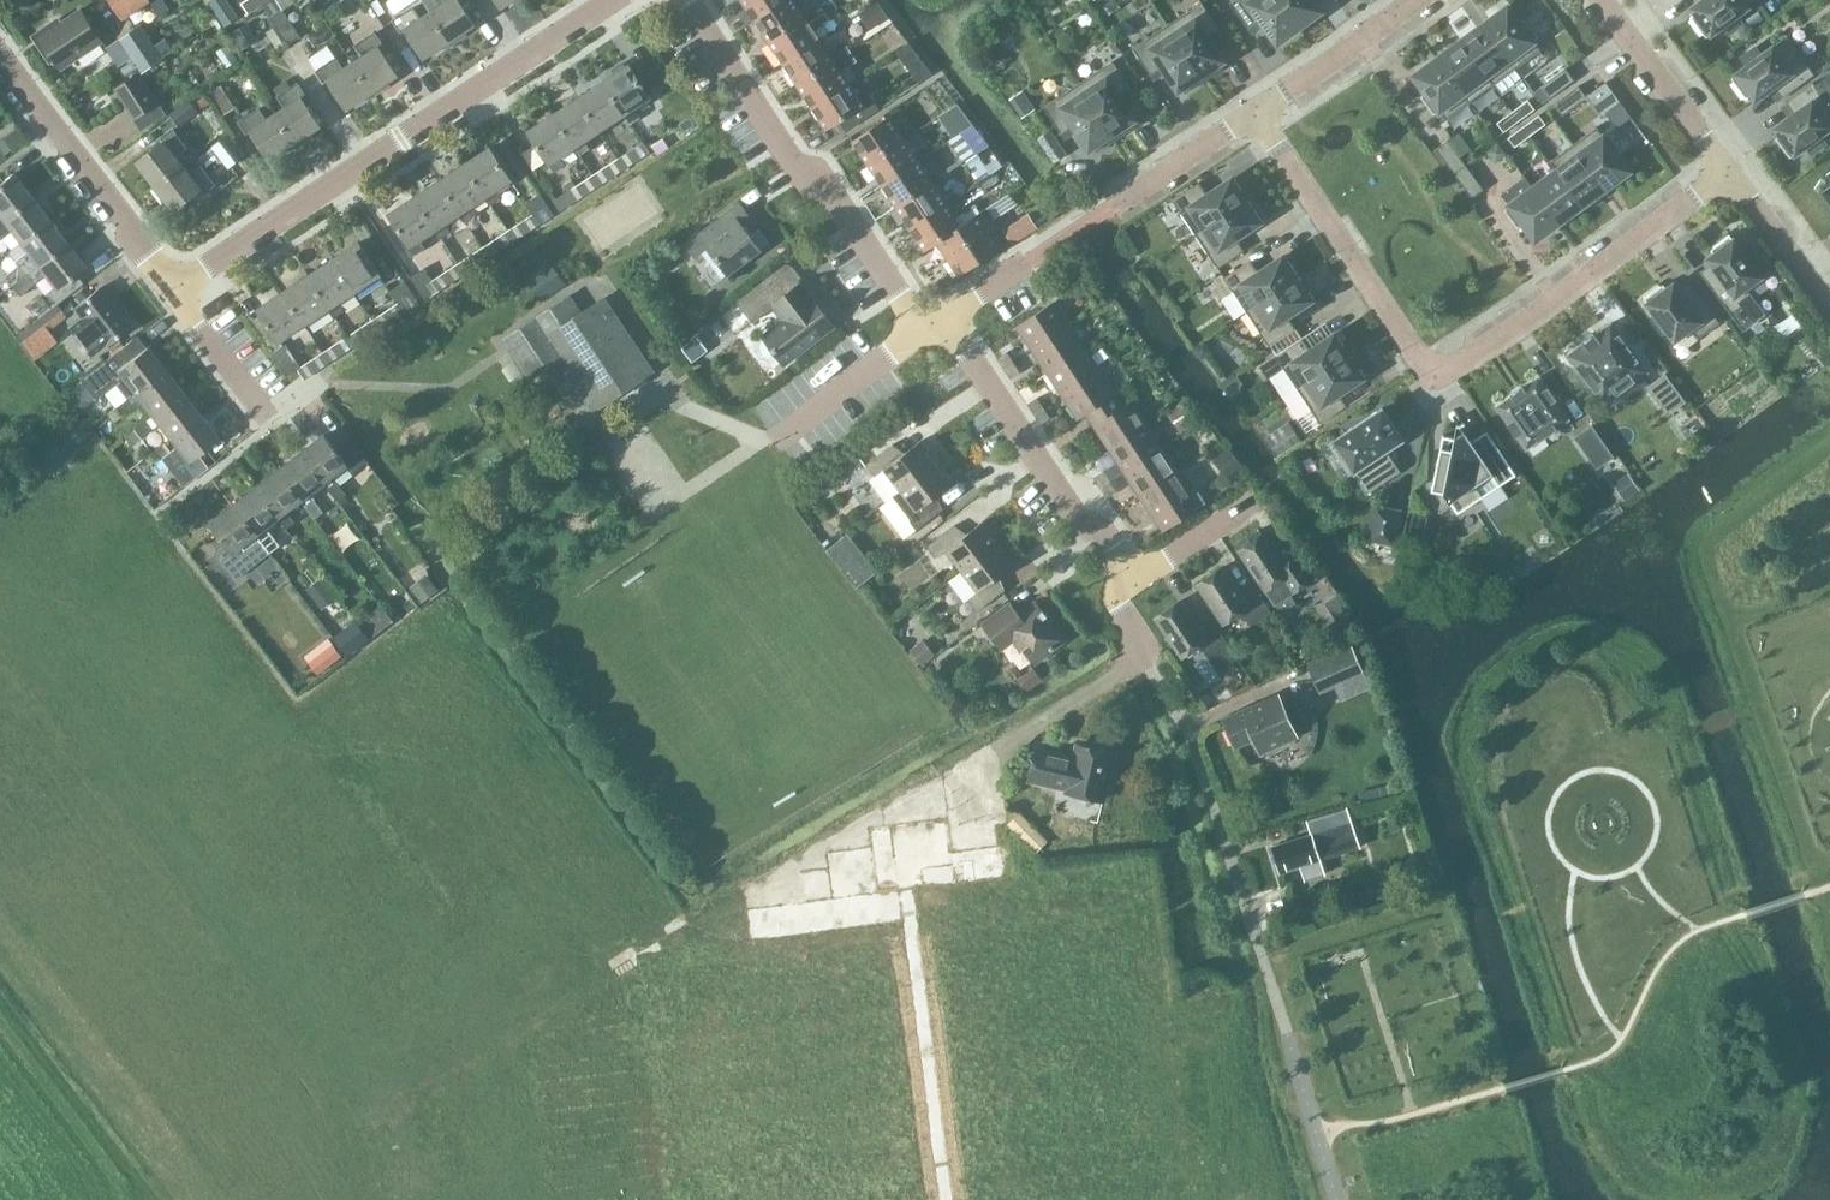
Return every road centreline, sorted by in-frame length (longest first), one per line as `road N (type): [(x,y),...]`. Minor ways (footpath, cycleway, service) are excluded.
road 1 (residential): [(1256,112),(1425,368),(1436,373),(1522,323),(1729,171)]
road 2 (residential): [(175,289),(613,0)]
road 3 (residential): [(1263,957),(1194,747),(1117,603),(1135,580)]
road 4 (residential): [(924,329),(828,187),(796,166),(686,0)]
road 5 (residential): [(1135,580),(1105,534),(1074,514),(943,317)]
road 6 (residential): [(175,289),(0,50)]
road 7 (residential): [(1602,0),(1729,171)]
road 8 (residential): [(1256,112),(1416,0)]
road 9 (residential): [(779,439),(924,329)]
road 10 (residential): [(1112,207),(1256,112)]
road 11 (residential): [(1729,171),(1829,308)]
road 12 (residential): [(269,420),(175,289)]
road 13 (residential): [(1135,580),(1258,500)]

